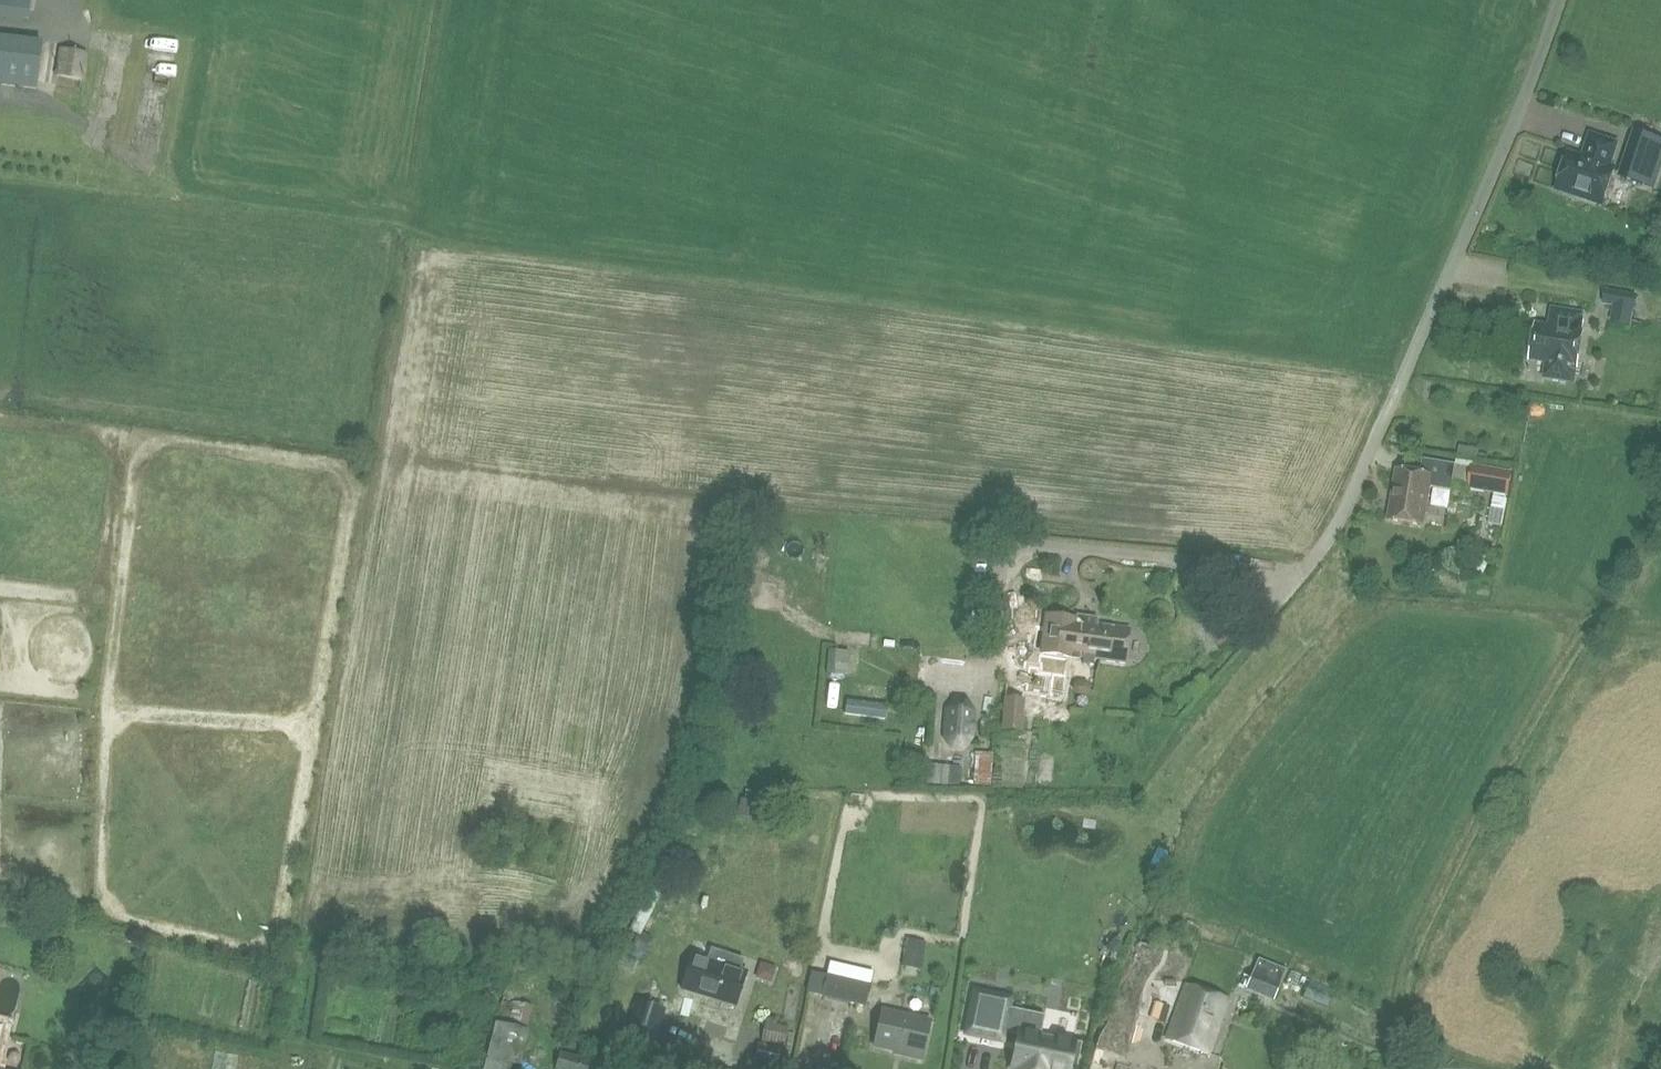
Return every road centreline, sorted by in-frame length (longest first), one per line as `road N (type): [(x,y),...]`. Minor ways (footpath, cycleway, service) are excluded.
road 1 (unclassified): [(1275,577),(1326,547),(1558,0)]

